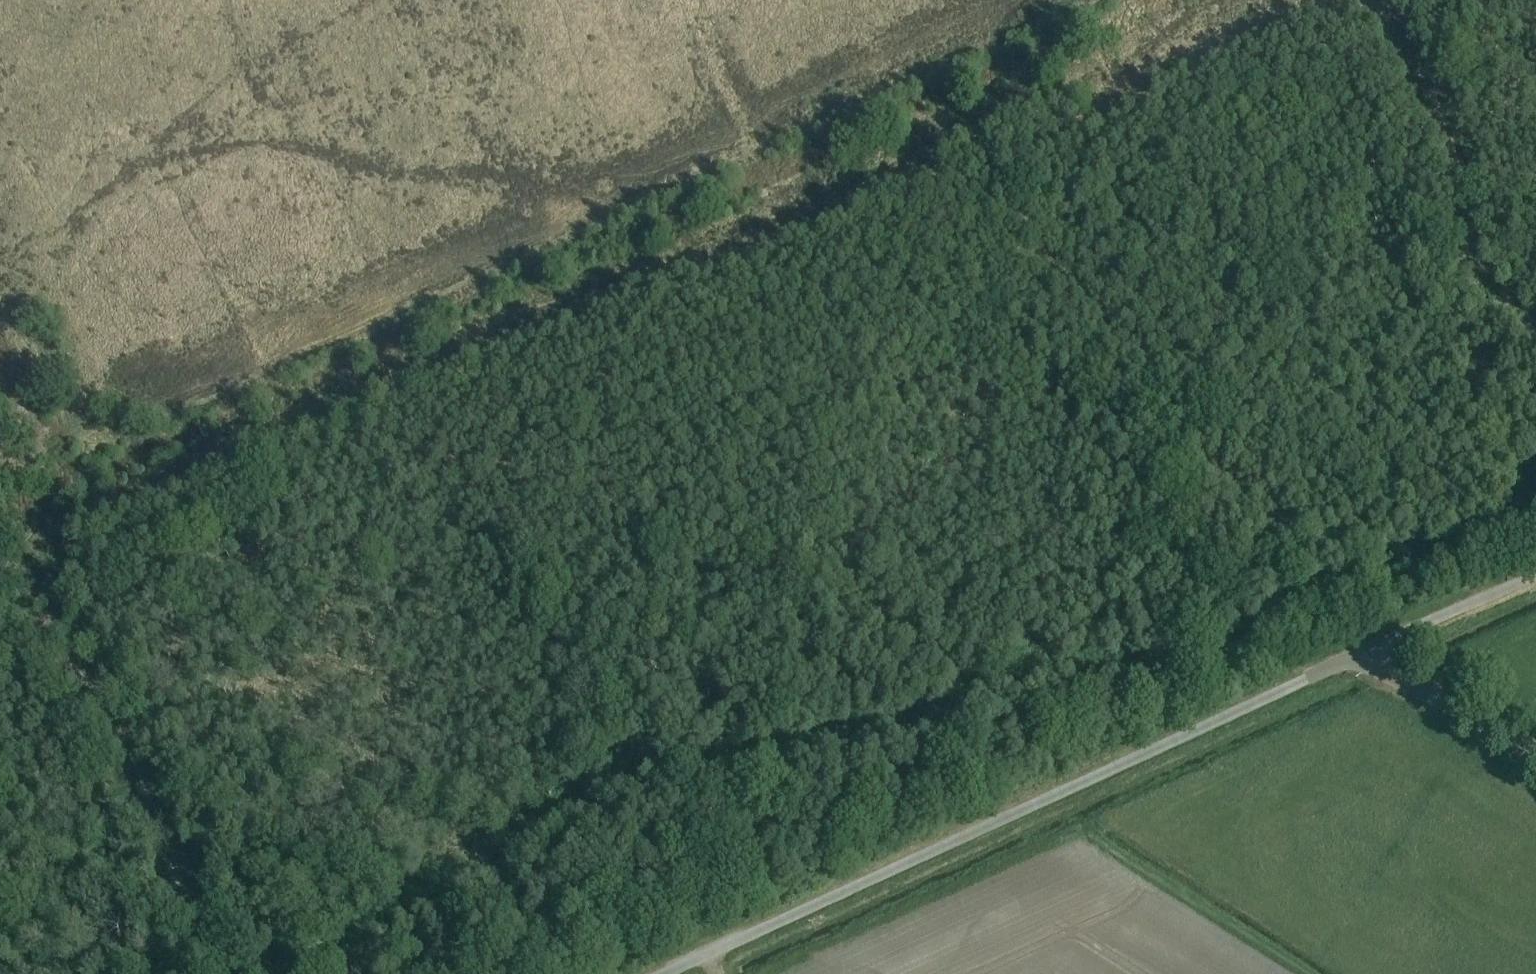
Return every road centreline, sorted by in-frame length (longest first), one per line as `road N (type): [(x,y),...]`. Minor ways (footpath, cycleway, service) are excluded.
road 1 (track): [(25,537),(223,973)]
road 2 (unclassified): [(1535,760),(1363,653)]

